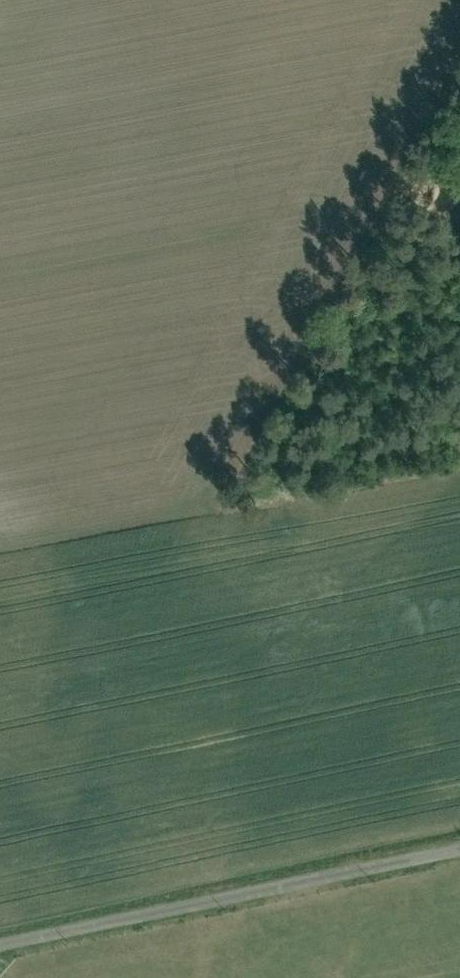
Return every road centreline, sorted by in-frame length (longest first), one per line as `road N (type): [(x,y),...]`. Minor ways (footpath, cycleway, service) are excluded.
road 1 (unclassified): [(459,838),(0,938)]

